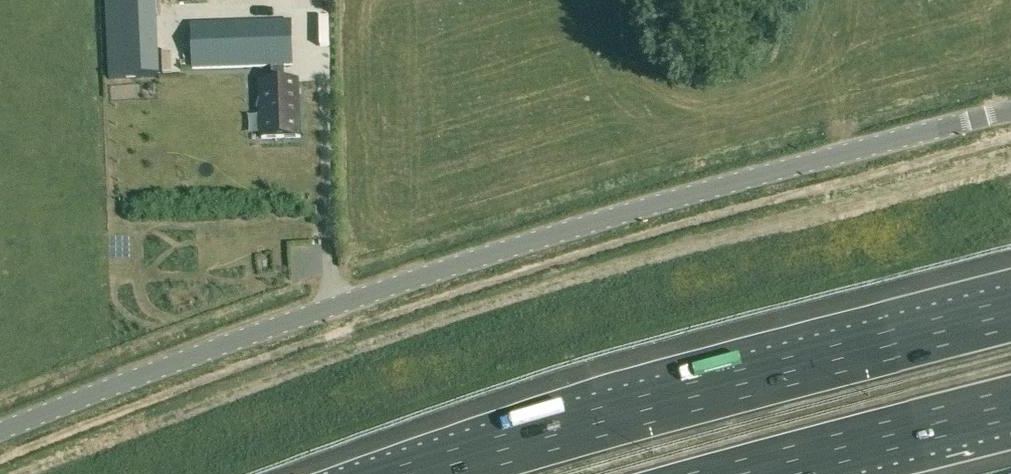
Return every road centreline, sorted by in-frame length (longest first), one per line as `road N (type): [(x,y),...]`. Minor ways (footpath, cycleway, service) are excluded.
road 1 (unclassified): [(0,432),(339,305),(644,207),(1010,113)]
road 2 (motorway): [(1010,314),(424,473)]
road 3 (motorway): [(744,473),(1010,404)]

